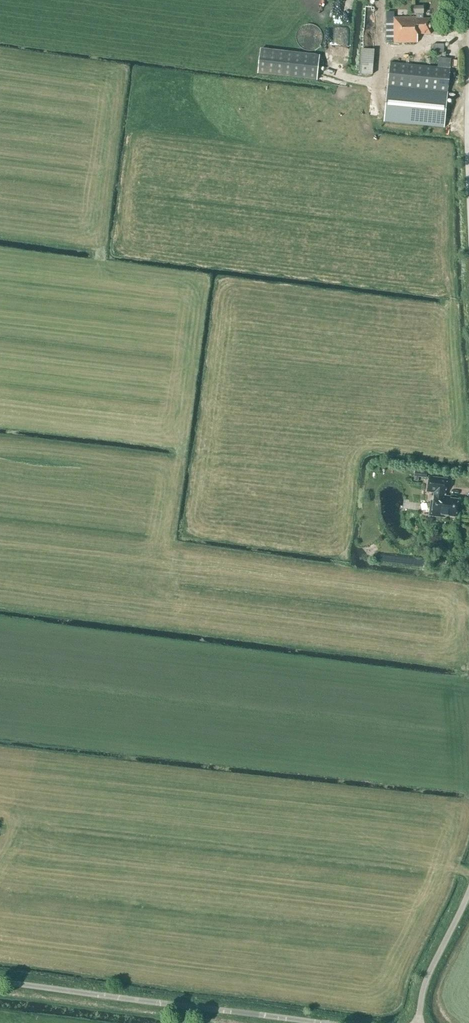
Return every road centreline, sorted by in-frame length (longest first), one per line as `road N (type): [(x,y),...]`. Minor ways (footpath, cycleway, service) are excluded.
road 1 (unclassified): [(310,1022),(0,983)]
road 2 (unclassified): [(418,1022),(424,986),(468,892)]
road 3 (unclassified): [(468,185),(468,50)]

